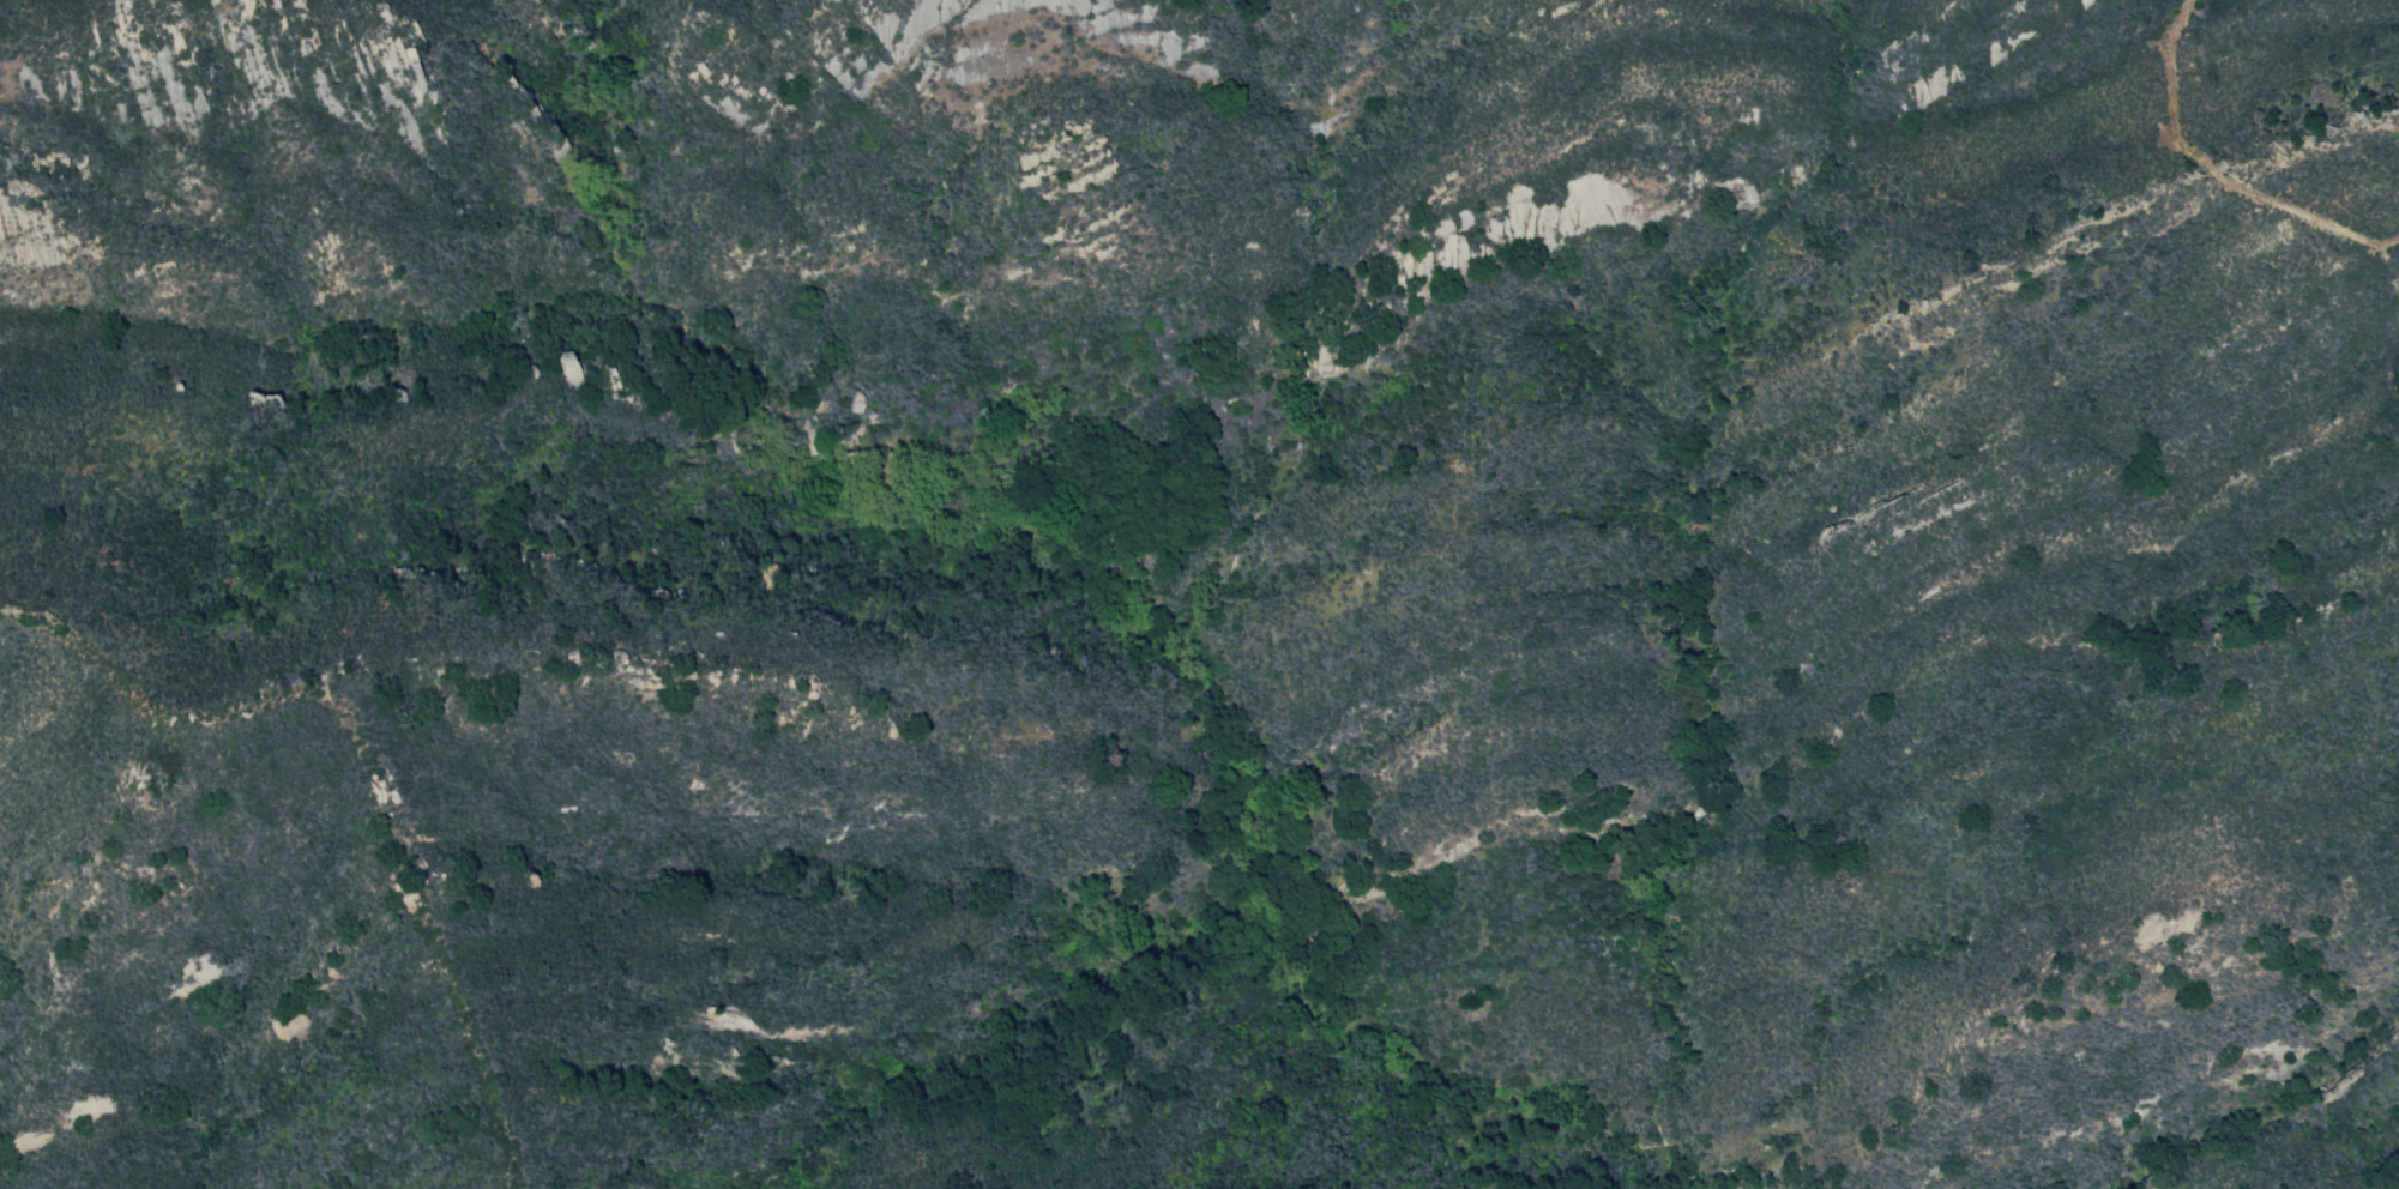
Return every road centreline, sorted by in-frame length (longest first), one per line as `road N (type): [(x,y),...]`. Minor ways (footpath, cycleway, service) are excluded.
road 1 (track): [(2398,227),(2320,212),(2199,141),(2182,119),(2174,64),(2199,0)]

